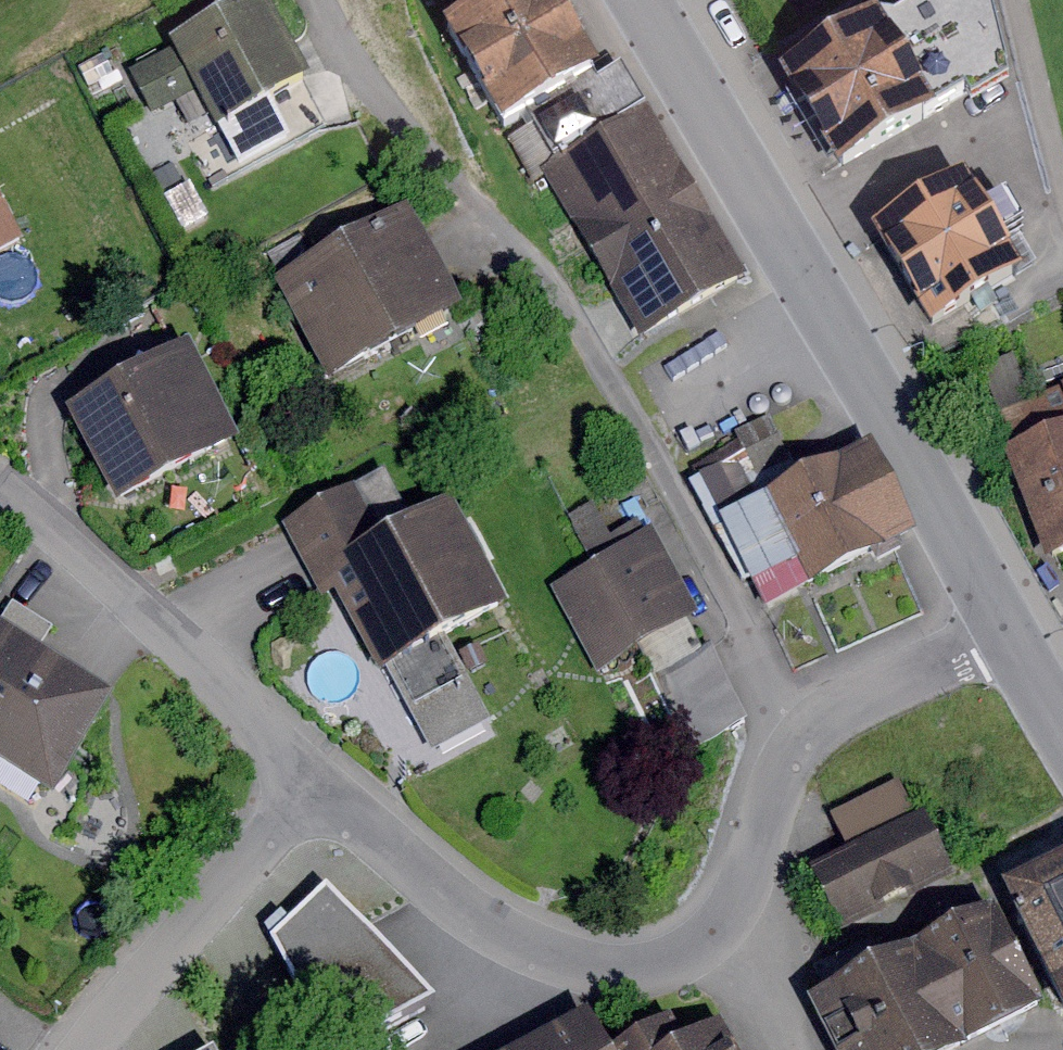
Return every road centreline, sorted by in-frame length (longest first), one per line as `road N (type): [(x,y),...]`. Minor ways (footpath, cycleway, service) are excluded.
road 1 (unclassified): [(323,0),(372,94),(584,333),(805,736)]
road 2 (tertiary): [(638,0),(1008,632)]
road 3 (residential): [(314,778),(401,860),(558,968),(651,970),(713,935),(747,878),(775,792),(805,736)]
road 4 (residential): [(0,485),(63,533),(314,778)]
road 5 (residential): [(89,1049),(314,778)]
road 6 (residential): [(805,736),(850,705),(1008,632)]

